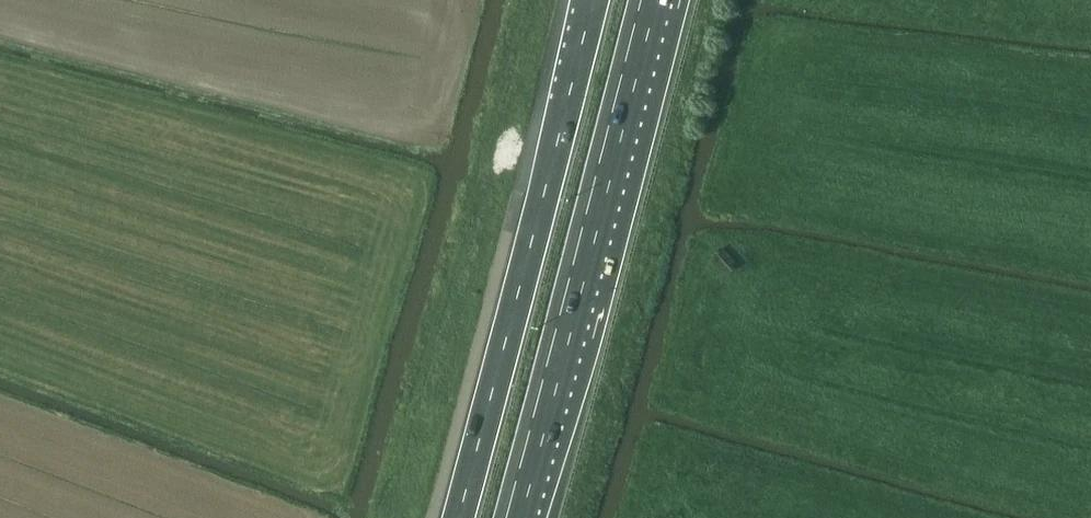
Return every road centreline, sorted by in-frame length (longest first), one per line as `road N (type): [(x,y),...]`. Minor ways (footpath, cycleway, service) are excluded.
road 1 (motorway): [(511,517),(648,0)]
road 2 (motorway): [(592,0),(456,517)]

